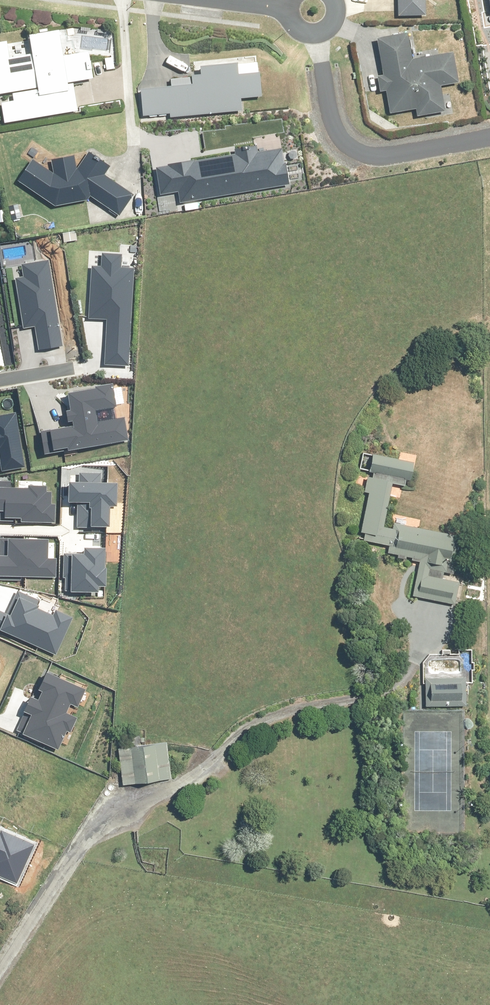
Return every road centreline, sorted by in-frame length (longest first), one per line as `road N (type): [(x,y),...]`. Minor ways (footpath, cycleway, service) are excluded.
road 1 (residential): [(317,38),(334,135),(350,150),(399,157),(489,141)]

